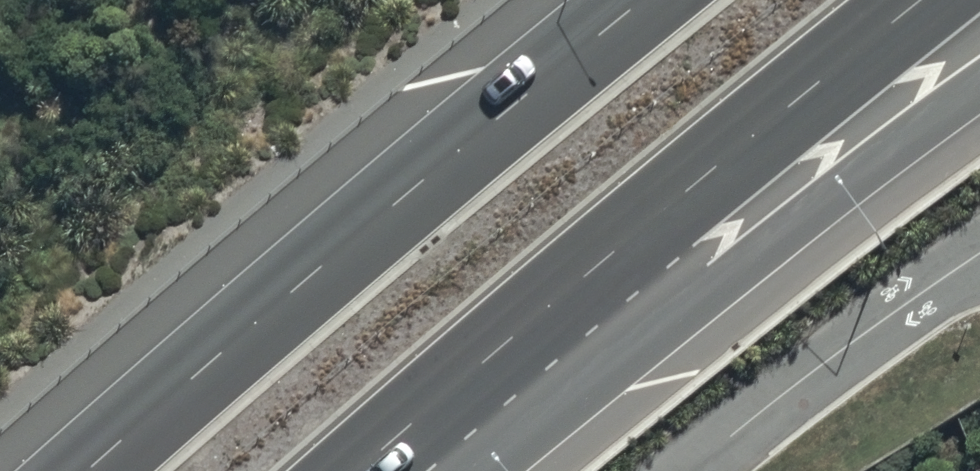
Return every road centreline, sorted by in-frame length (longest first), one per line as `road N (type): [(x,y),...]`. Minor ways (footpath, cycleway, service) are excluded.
road 1 (motorway): [(920,0),(358,470)]
road 2 (trunk): [(87,470),(644,0)]
road 3 (trunk): [(979,86),(462,470)]
road 4 (residential): [(979,253),(688,470)]

